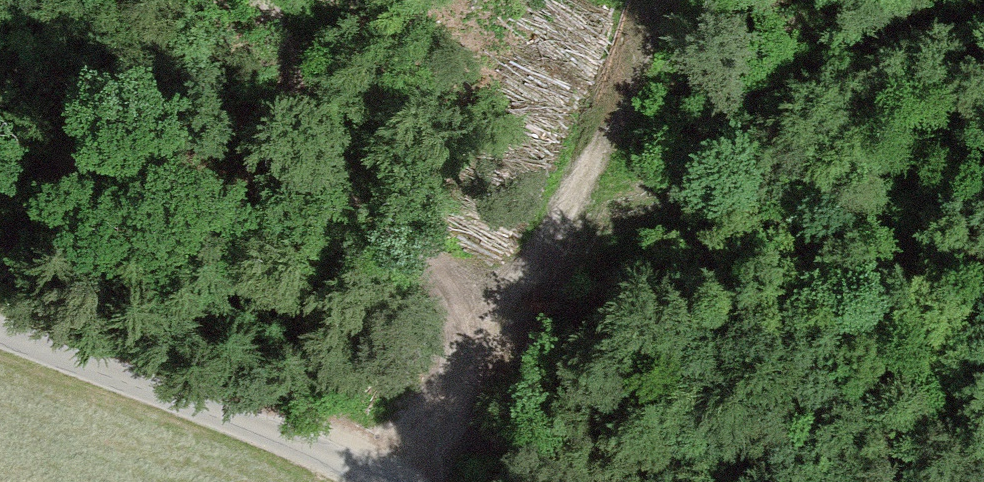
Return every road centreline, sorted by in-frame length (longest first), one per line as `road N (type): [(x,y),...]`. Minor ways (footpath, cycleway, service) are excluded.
road 1 (track): [(983,4),(844,61),(699,169),(565,210),(472,355)]
road 2 (unclassified): [(0,331),(299,442),(379,481)]
road 3 (track): [(439,257),(326,140),(261,0)]
road 4 (track): [(439,257),(472,355),(397,481)]
road 5 (track): [(565,210),(673,0)]

